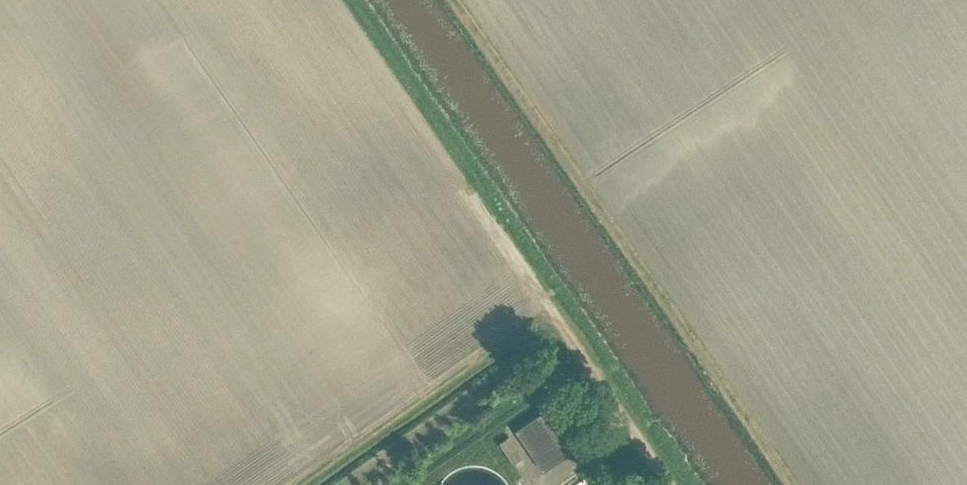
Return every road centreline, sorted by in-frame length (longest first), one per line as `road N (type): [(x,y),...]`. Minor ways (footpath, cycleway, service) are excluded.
road 1 (track): [(355,0),(476,176),(475,195)]

